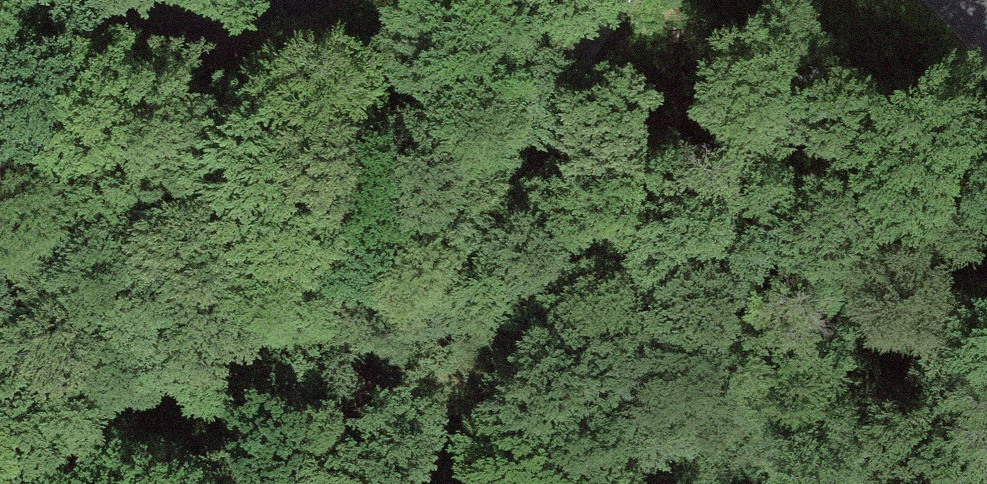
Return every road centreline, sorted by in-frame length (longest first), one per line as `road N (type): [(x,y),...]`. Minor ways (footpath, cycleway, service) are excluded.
road 1 (track): [(274,483),(348,420),(616,0)]
road 2 (unclassified): [(52,0),(141,32),(219,21),(290,0)]

